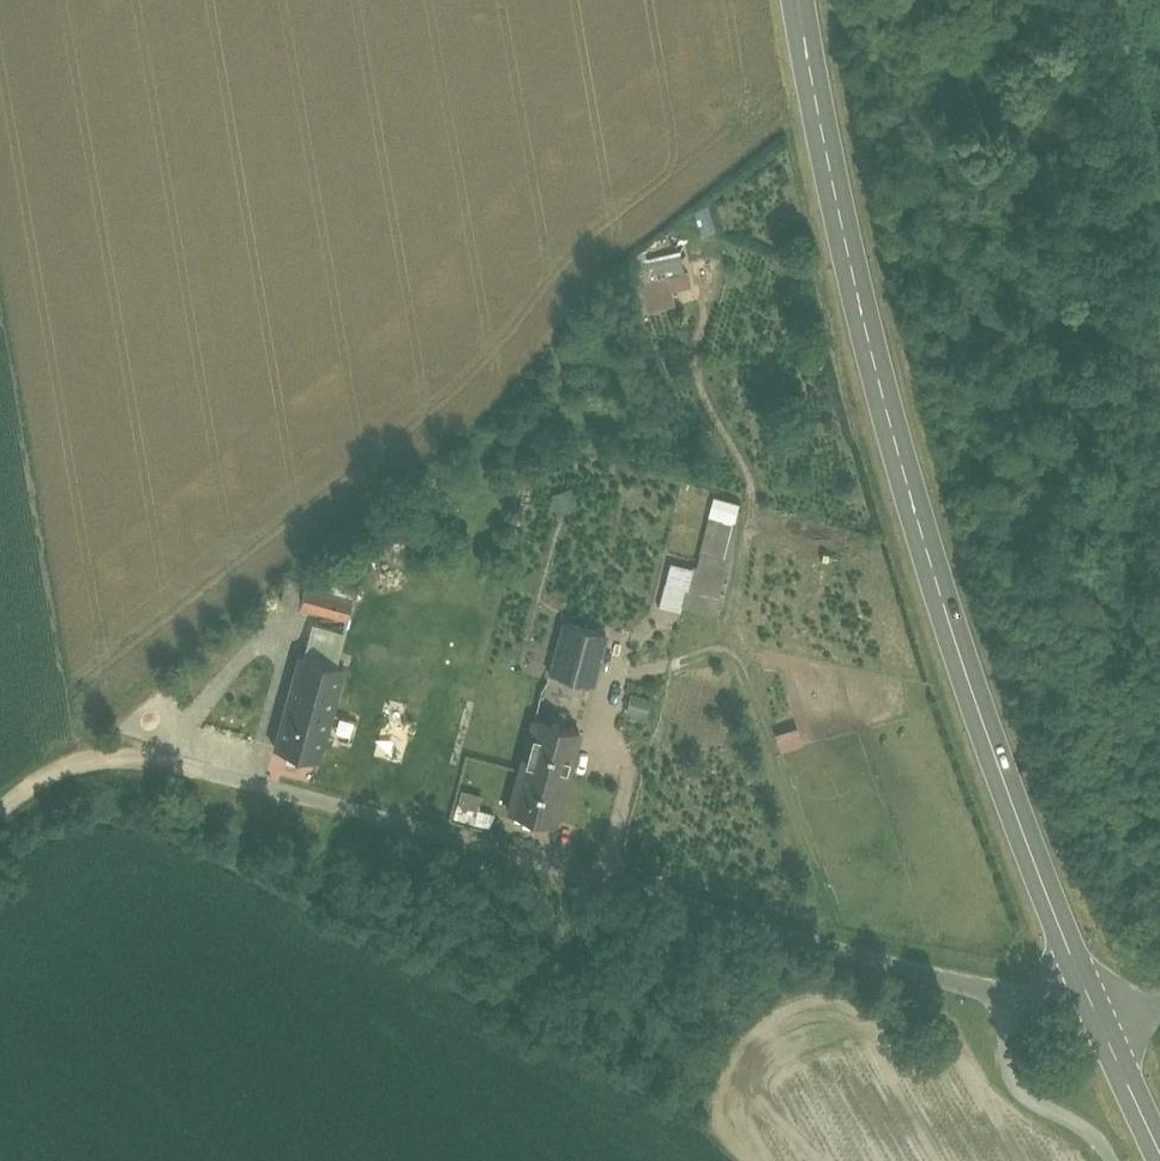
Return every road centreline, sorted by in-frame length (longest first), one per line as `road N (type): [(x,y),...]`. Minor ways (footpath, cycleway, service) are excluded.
road 1 (track): [(1107,1001),(105,745),(0,829)]
road 2 (secondary): [(810,0),(889,380),(1023,801),(1107,1001)]
road 3 (secondary): [(1107,1001),(1159,1126)]

